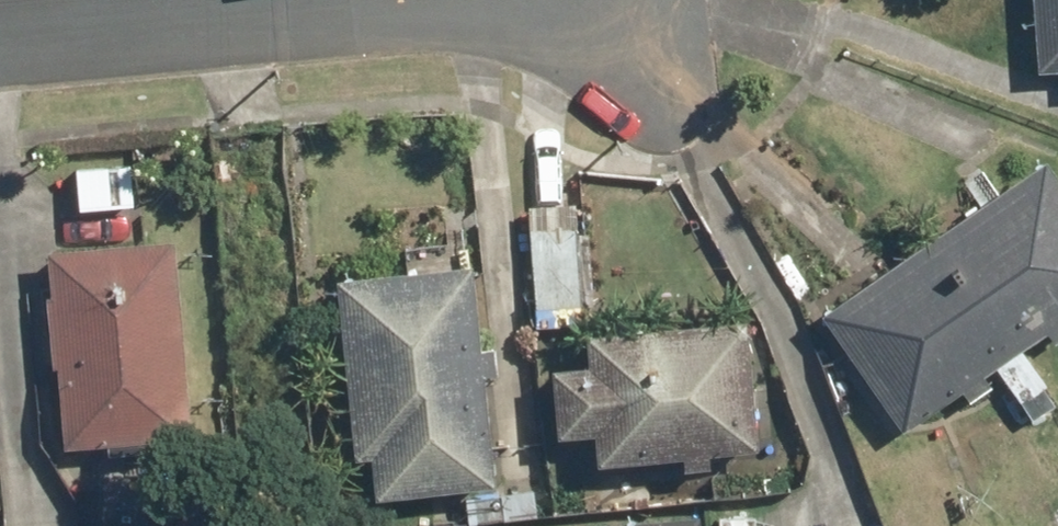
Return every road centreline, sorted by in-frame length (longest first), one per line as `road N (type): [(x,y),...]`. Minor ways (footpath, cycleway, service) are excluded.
road 1 (residential): [(0,32),(367,0)]

